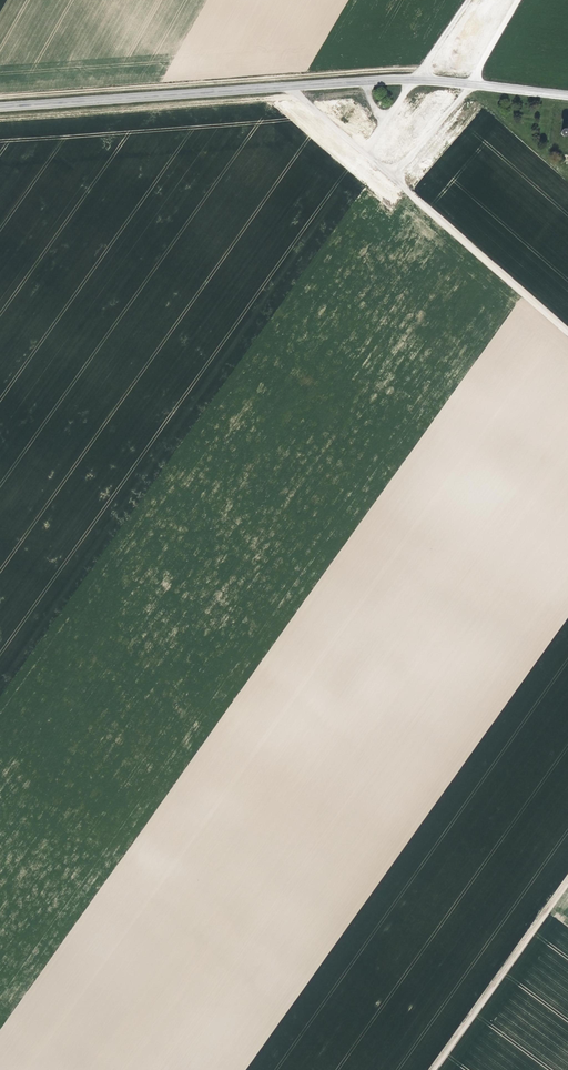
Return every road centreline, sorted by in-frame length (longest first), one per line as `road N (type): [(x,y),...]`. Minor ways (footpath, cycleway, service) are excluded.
road 1 (tertiary): [(0,106),(413,78),(567,95)]
road 2 (track): [(0,116),(367,90)]
road 3 (track): [(361,154),(567,333)]
road 4 (track): [(567,881),(433,1069)]
road 5 (track): [(389,178),(461,99),(519,0)]

